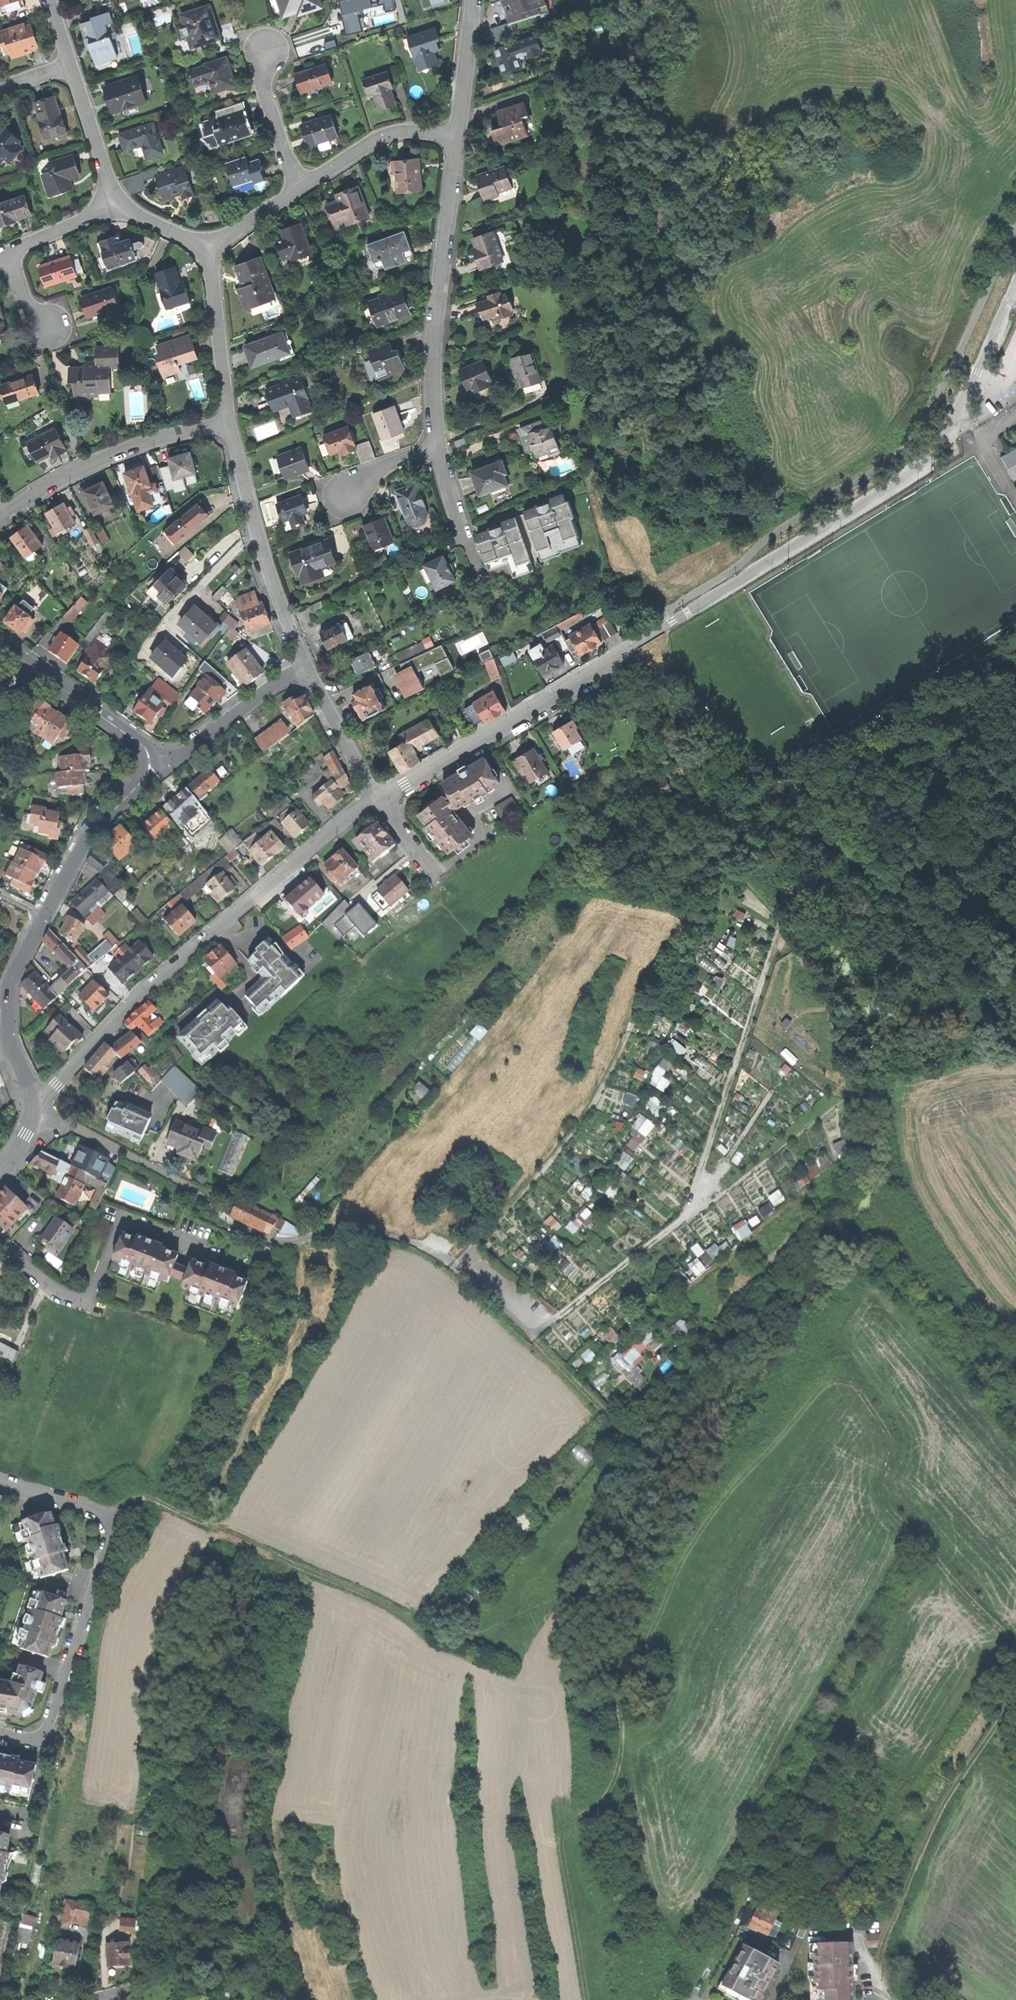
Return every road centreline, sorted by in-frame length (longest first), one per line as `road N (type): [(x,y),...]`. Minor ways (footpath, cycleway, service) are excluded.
road 1 (track): [(651,1628),(684,1549),(725,1495),(824,1387),(842,1381),(860,1391),(886,1427),(883,1488),(893,1512),(1015,1638)]
road 2 (track): [(99,1513),(138,1489),(450,1638),(568,1601),(620,1611),(651,1628)]
road 3 (residential): [(38,1110),(279,1242),(410,1238),(533,1338)]
road 4 (unclassified): [(630,647),(908,476),(942,440),(1015,285)]
road 5 (residential): [(38,1110),(141,990),(378,798)]
road 6 (track): [(586,1999),(563,1833),(614,1783),(621,1689),(651,1628)]
road 7 (residential): [(154,763),(87,833),(13,982),(12,1033),(38,1110)]
road 8 (residential): [(0,1479),(97,1509),(112,1534),(50,1727),(28,1741),(0,1735)]
road 9 (track): [(880,1999),(884,1955),(929,1835),(1015,1694)]
road 10 (residential): [(458,137),(436,326),(439,445)]
road 11 (residential): [(378,798),(630,647)]
road 12 (track): [(780,928),(694,1208)]
road 13 (track): [(821,1761),(694,1999)]
road 14 (residential): [(229,423),(255,535),(309,667)]
road 15 (residential): [(0,520),(110,457),(229,423)]
road 16 (track): [(533,1338),(628,1436),(655,1431),(685,1399)]
road 17 (residential): [(0,641),(136,738),(154,763)]
road 18 (residential): [(90,1302),(124,1217),(211,1249)]
road 19 (residential): [(309,667),(189,748),(154,763)]
road 20 (residential): [(298,191),(387,135),(458,137)]
road 21 (residential): [(209,250),(229,423)]
road 22 (residential): [(309,667),(378,798)]
road 23 (residential): [(298,191),(263,84),(268,50)]
road 24 (residential): [(70,65),(114,203)]
road 25 (residential): [(439,445),(482,576)]
road 26 (residential): [(473,0),(458,137)]

